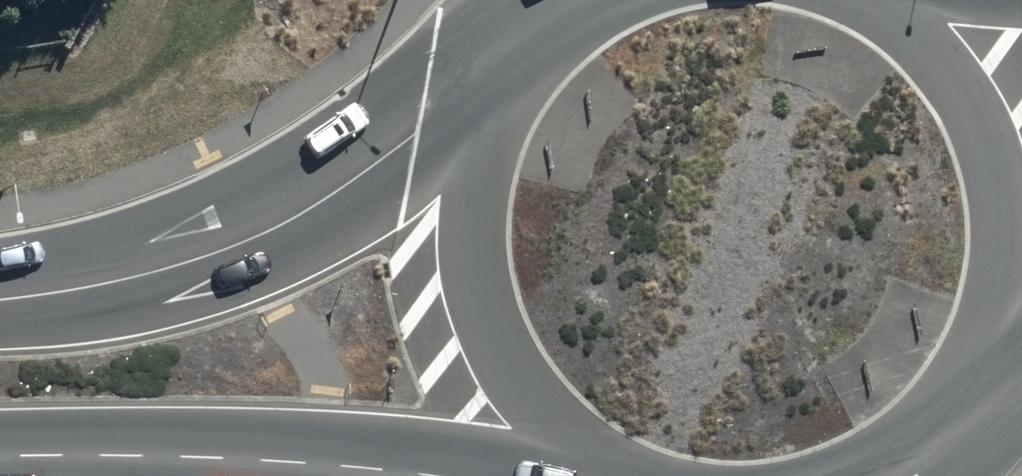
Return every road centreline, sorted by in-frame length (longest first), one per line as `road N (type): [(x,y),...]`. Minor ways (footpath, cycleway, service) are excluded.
road 1 (trunk): [(0,304),(126,283),(246,243),(345,192),(450,121)]
road 2 (trunk): [(453,475),(221,456),(0,458)]
road 3 (trunk): [(535,475),(478,415),(436,322),(426,220),(450,121)]
road 4 (trunk): [(928,0),(961,26),(1021,122)]
road 5 (trunk): [(1021,364),(982,435),(938,475)]
road 6 (trunk): [(450,121),(526,12)]

